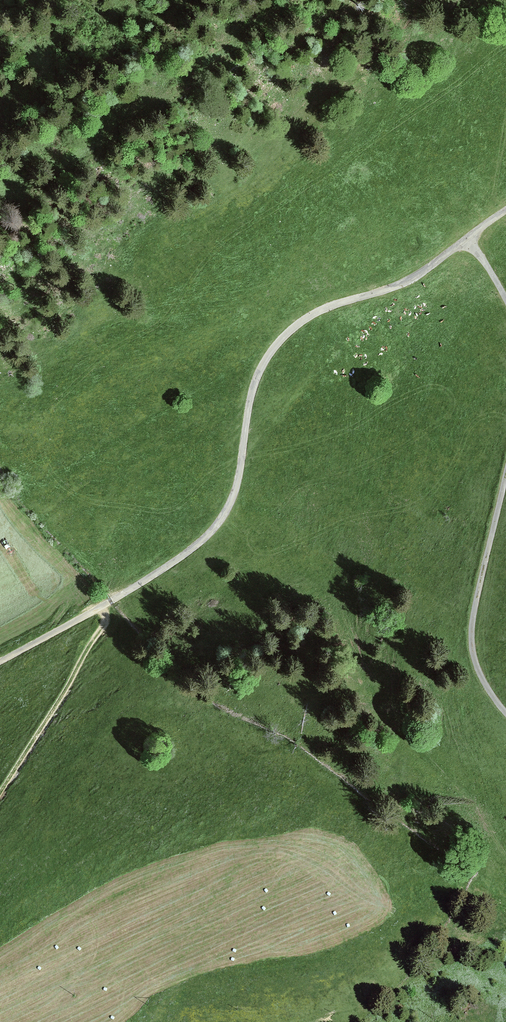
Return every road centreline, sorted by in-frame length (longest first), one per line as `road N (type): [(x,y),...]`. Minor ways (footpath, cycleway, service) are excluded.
road 1 (unclassified): [(505,214),(415,283),(289,332),(252,385),(228,514),(161,574),(0,664)]
road 2 (track): [(0,796),(104,628),(104,606)]

